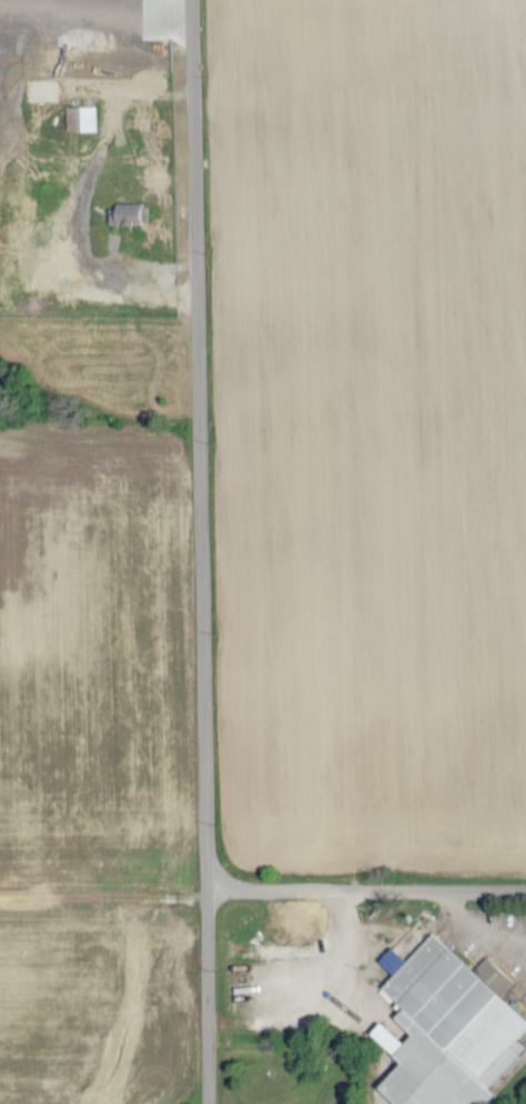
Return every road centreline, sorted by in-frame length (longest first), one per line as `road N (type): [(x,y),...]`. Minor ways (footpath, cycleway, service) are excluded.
road 1 (residential): [(205,1103),(190,0)]
road 2 (residential): [(525,888),(204,885)]

